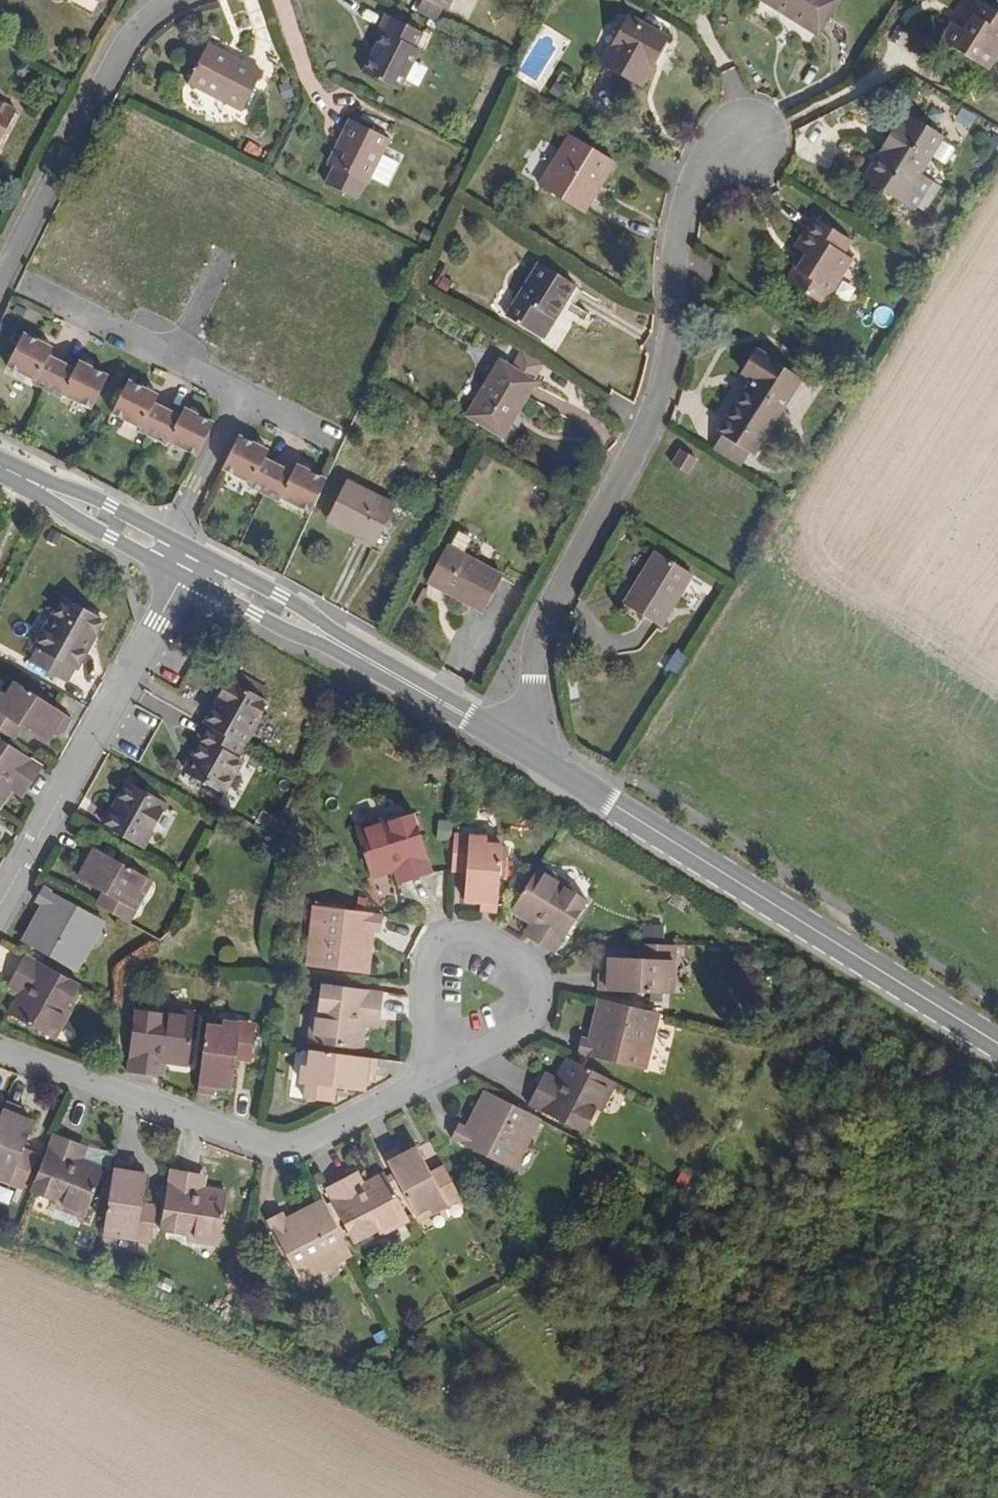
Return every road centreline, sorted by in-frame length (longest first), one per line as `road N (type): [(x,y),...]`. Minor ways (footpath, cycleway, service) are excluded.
road 1 (residential): [(517,747),(534,692),(533,641),(656,408),(670,337),(677,214),(694,167),(754,138)]
road 2 (secondary): [(517,747),(997,1044)]
road 3 (residential): [(438,1067),(293,1147),(261,1142),(0,1045)]
road 4 (residential): [(190,561),(0,910)]
road 5 (secondary): [(190,561),(517,747)]
road 6 (residential): [(0,283),(119,52),(174,0)]
road 7 (residential): [(438,1067),(434,954),(465,932),(536,974),(534,1009)]
road 8 (secondary): [(0,468),(190,561)]

